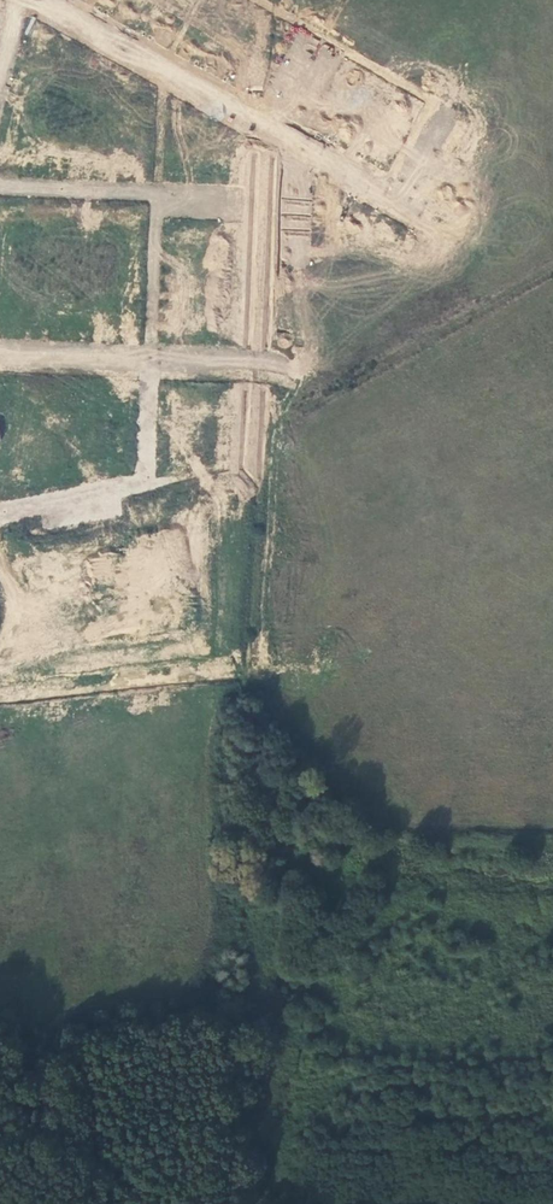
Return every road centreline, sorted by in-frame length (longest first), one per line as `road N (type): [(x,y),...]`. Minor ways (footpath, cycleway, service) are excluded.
road 1 (residential): [(149,361),(145,479),(0,513)]
road 2 (residential): [(375,189),(163,72)]
road 3 (residential): [(156,193),(149,361)]
road 4 (residential): [(156,193),(0,187)]
road 5 (residential): [(0,355),(149,361)]
road 6 (residential): [(163,72),(33,0)]
road 7 (residential): [(149,361),(287,367)]
road 8 (residential): [(163,72),(156,193)]

